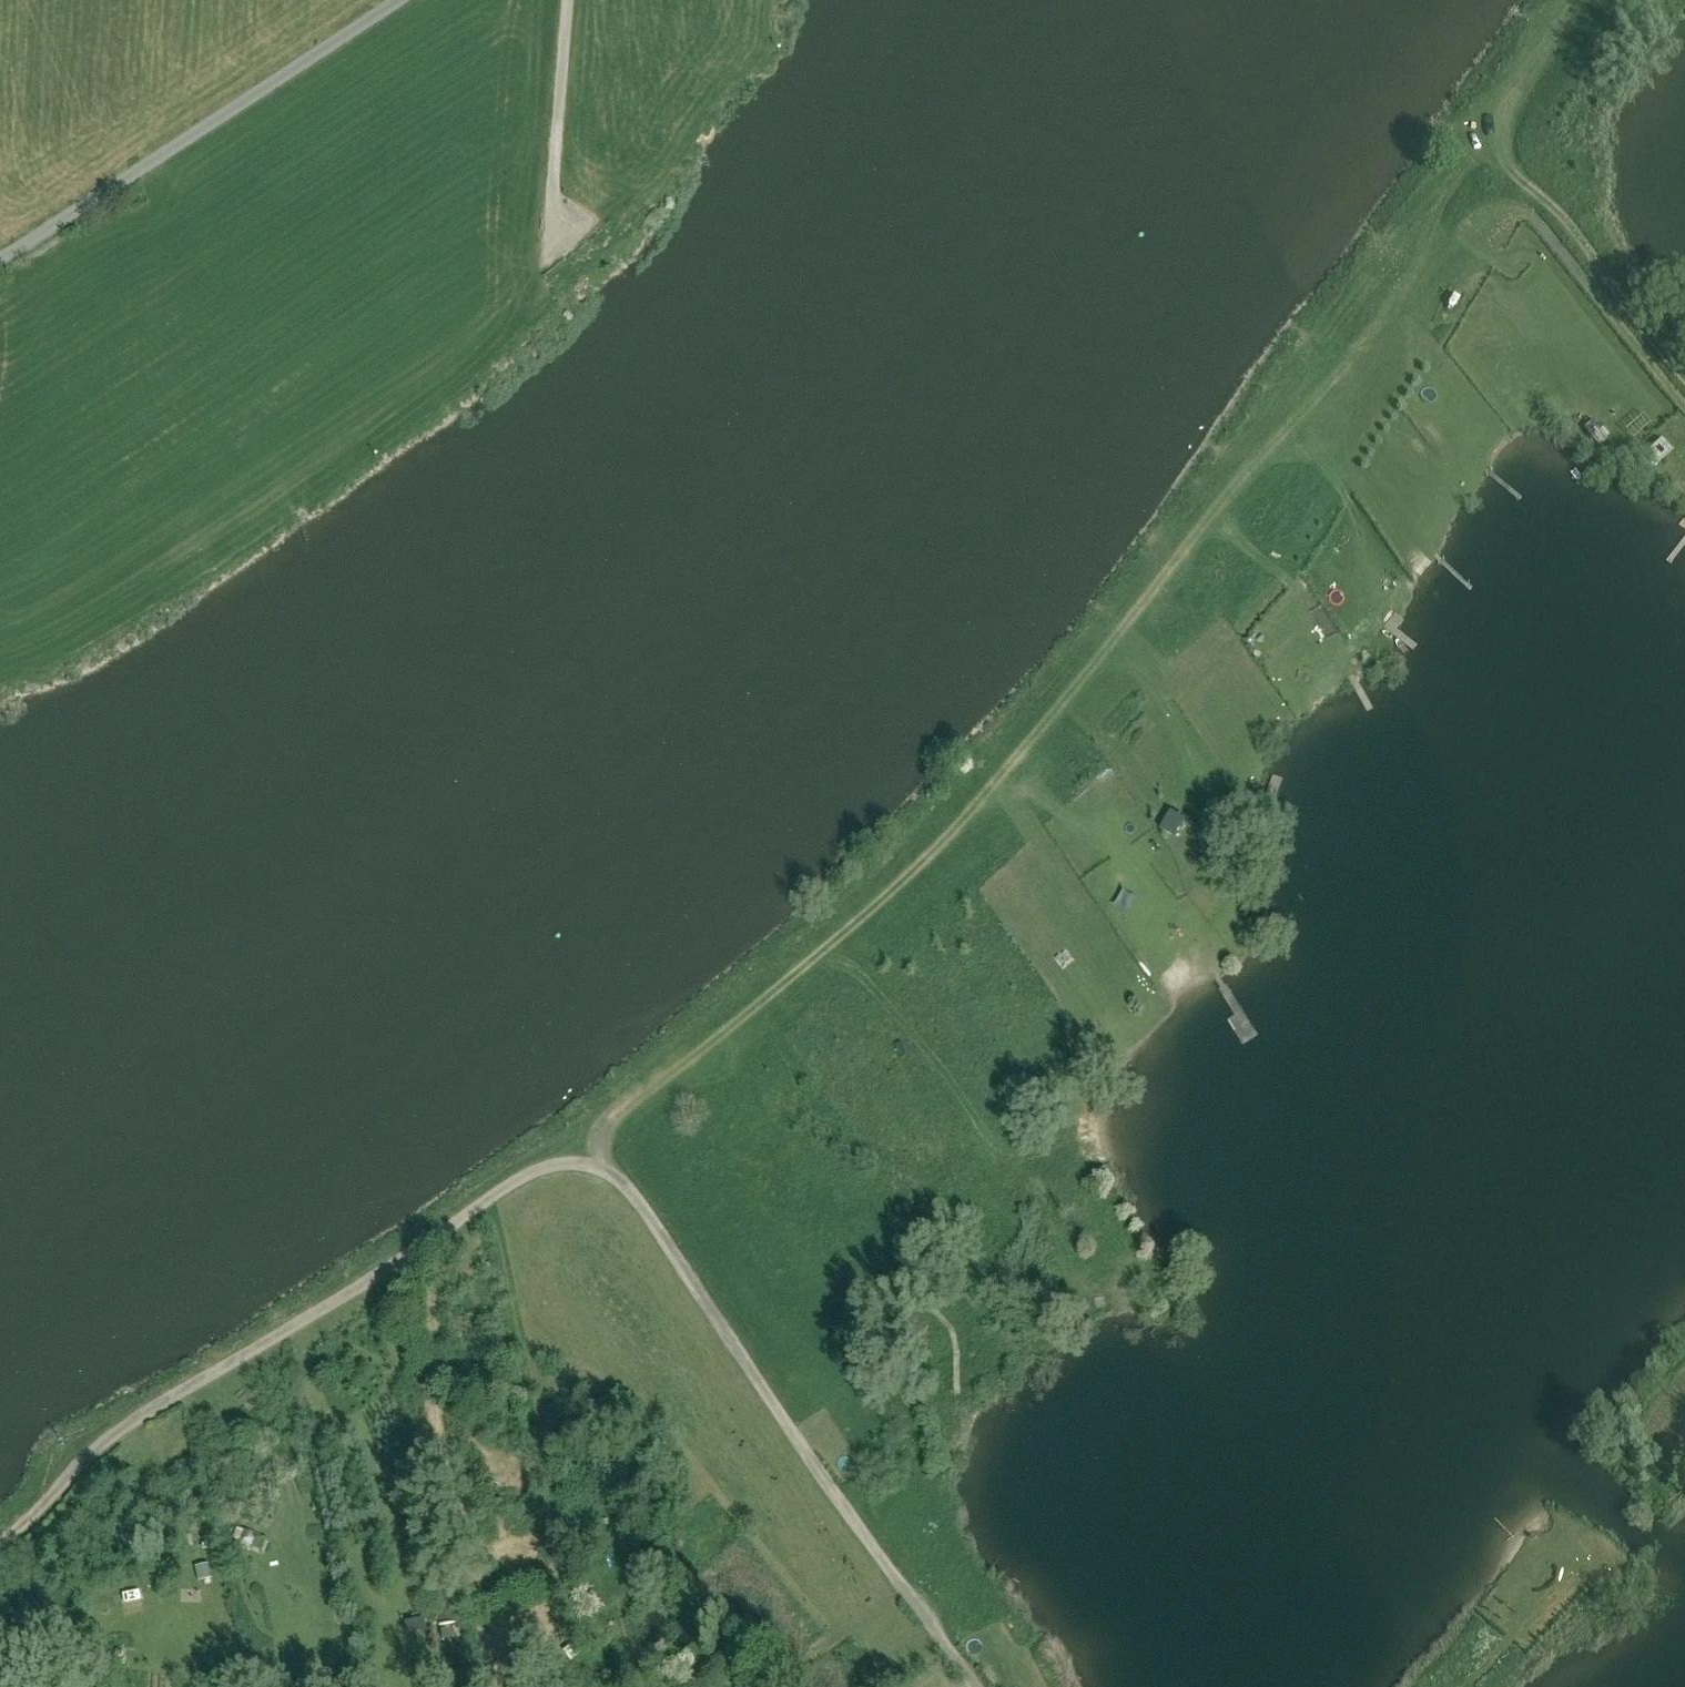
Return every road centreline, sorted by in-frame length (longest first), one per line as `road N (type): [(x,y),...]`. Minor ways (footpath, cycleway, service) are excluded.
road 1 (track): [(983,1686),(638,1204),(588,1167),(539,1170),(127,1426),(26,1531),(0,1547)]
road 2 (unclassified): [(551,239),(567,0)]

